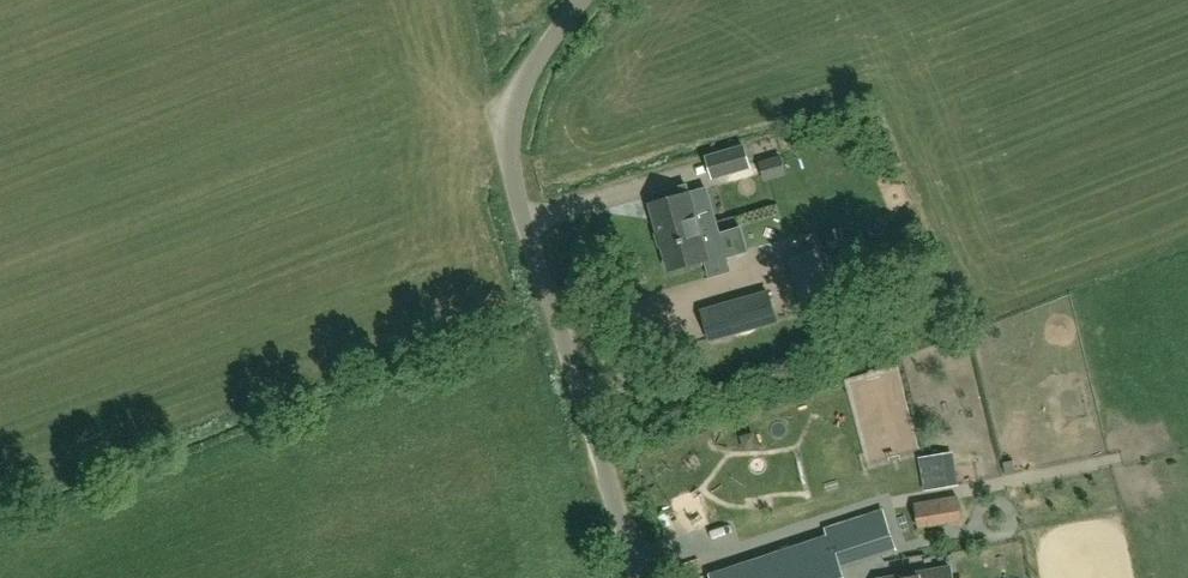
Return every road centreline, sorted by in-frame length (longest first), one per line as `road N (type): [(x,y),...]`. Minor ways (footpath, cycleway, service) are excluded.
road 1 (unclassified): [(641,577),(512,194),(507,155),(511,106),(574,0)]

